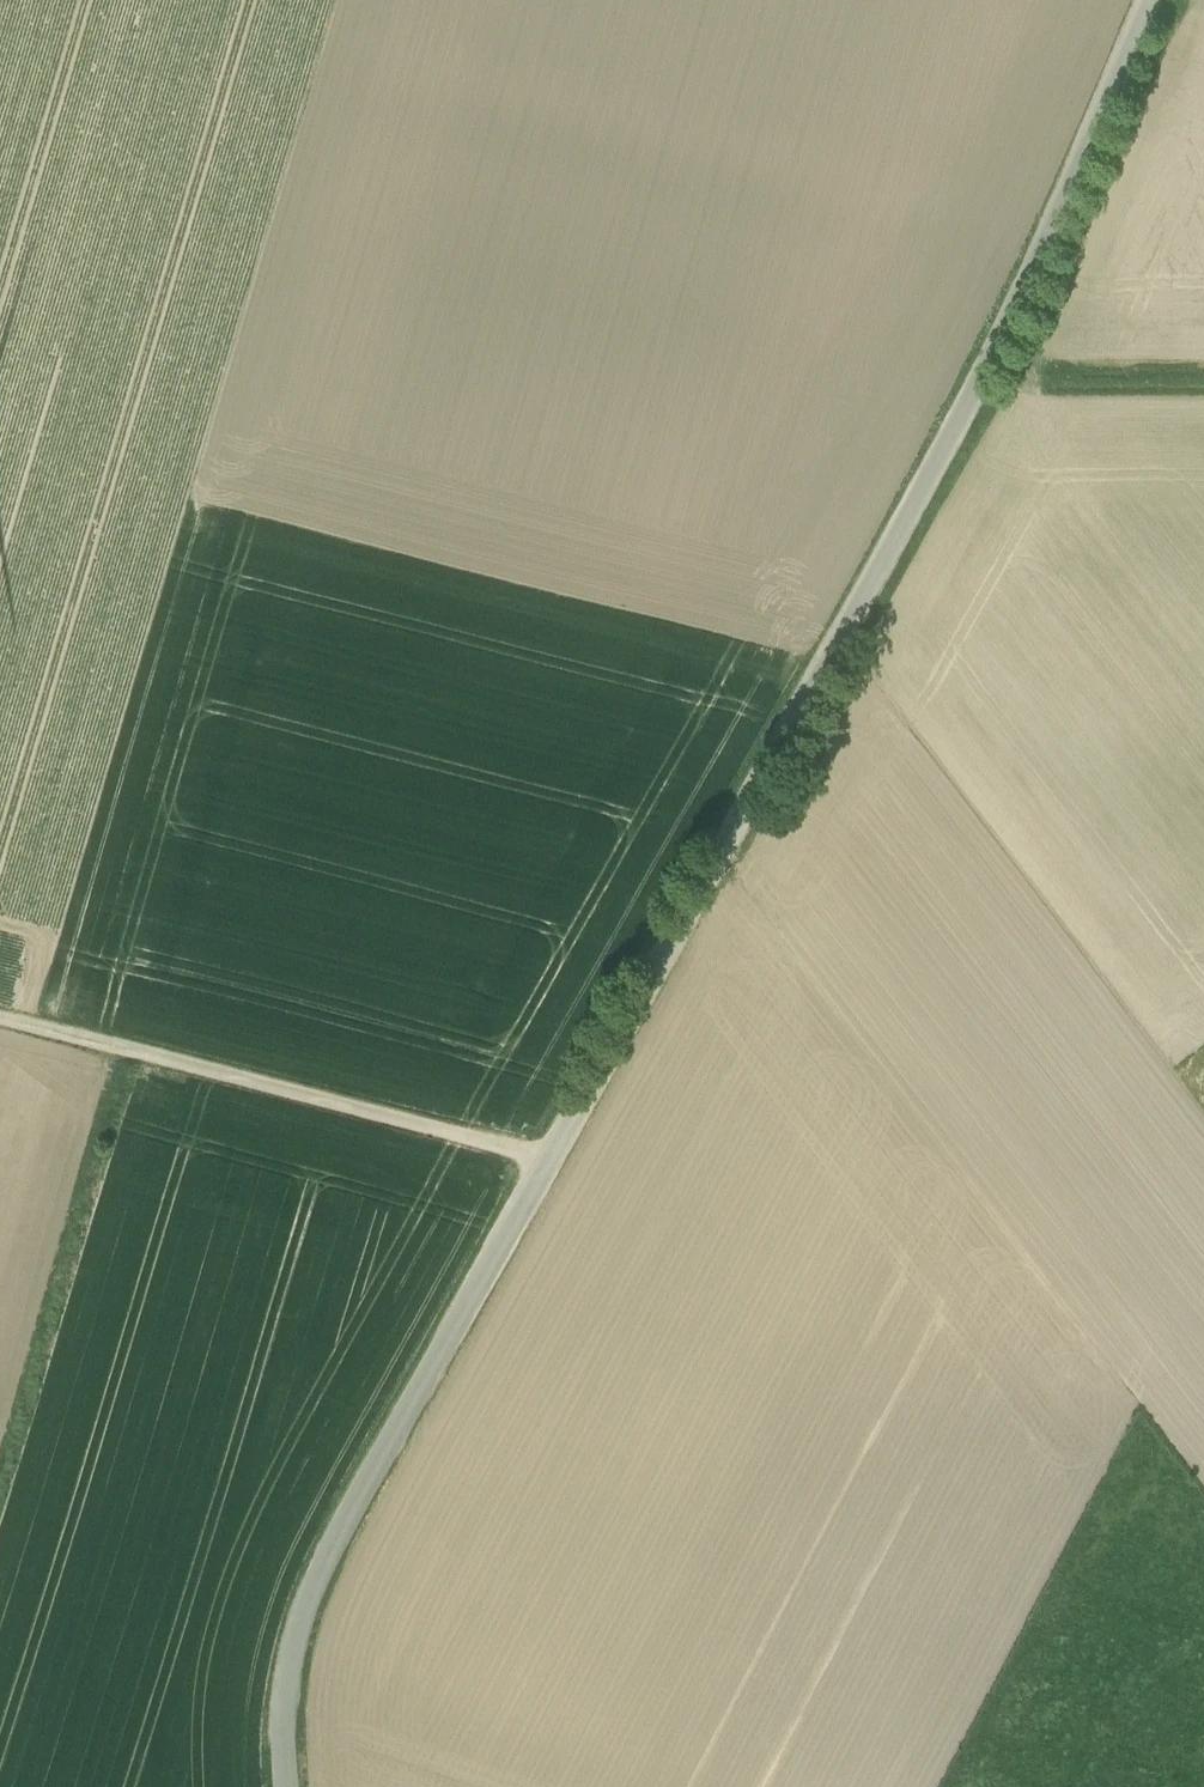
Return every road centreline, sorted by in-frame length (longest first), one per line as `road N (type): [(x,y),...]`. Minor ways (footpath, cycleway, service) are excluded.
road 1 (tertiary): [(289,1786),(305,1630),(552,1161),(966,407),(1148,0)]
road 2 (track): [(552,1161),(0,1019)]

